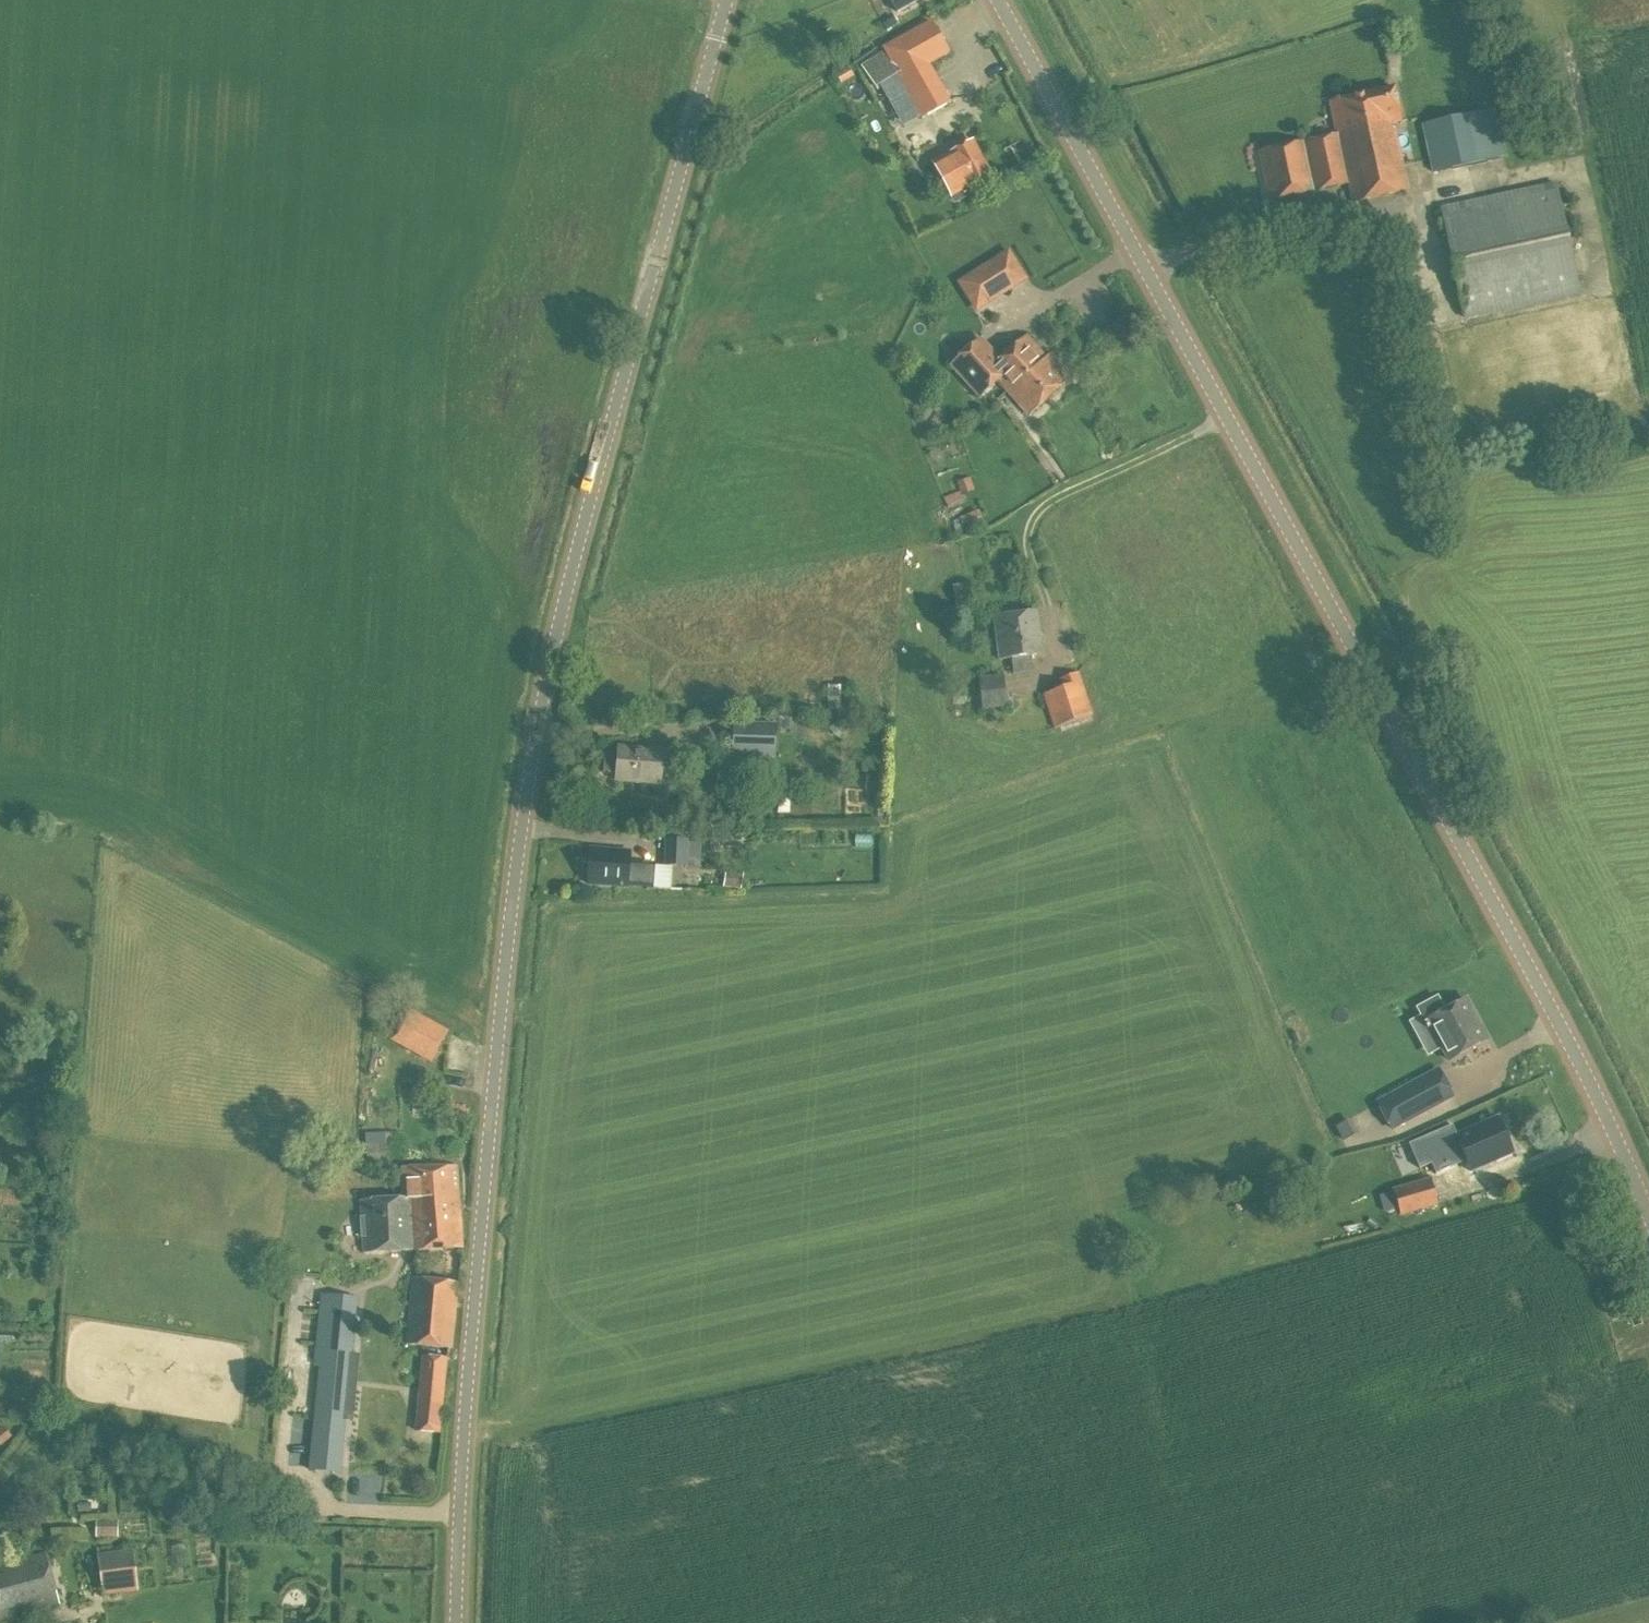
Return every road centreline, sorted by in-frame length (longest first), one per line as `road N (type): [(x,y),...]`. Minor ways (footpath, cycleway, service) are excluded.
road 1 (tertiary): [(460,1622),(468,1372),(529,768),(547,667),(725,0)]
road 2 (secondary): [(1648,1201),(1611,1111),(997,0)]

